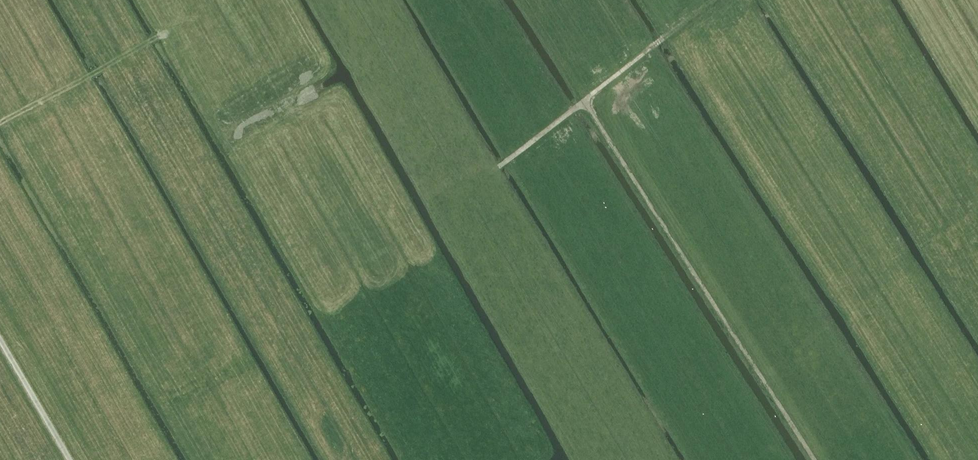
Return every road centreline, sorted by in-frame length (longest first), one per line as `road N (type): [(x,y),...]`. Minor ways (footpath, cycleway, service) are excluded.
road 1 (track): [(814,459),(585,102)]
road 2 (track): [(499,167),(664,38)]
road 3 (track): [(0,121),(165,33)]
road 4 (track): [(70,459),(0,339)]

